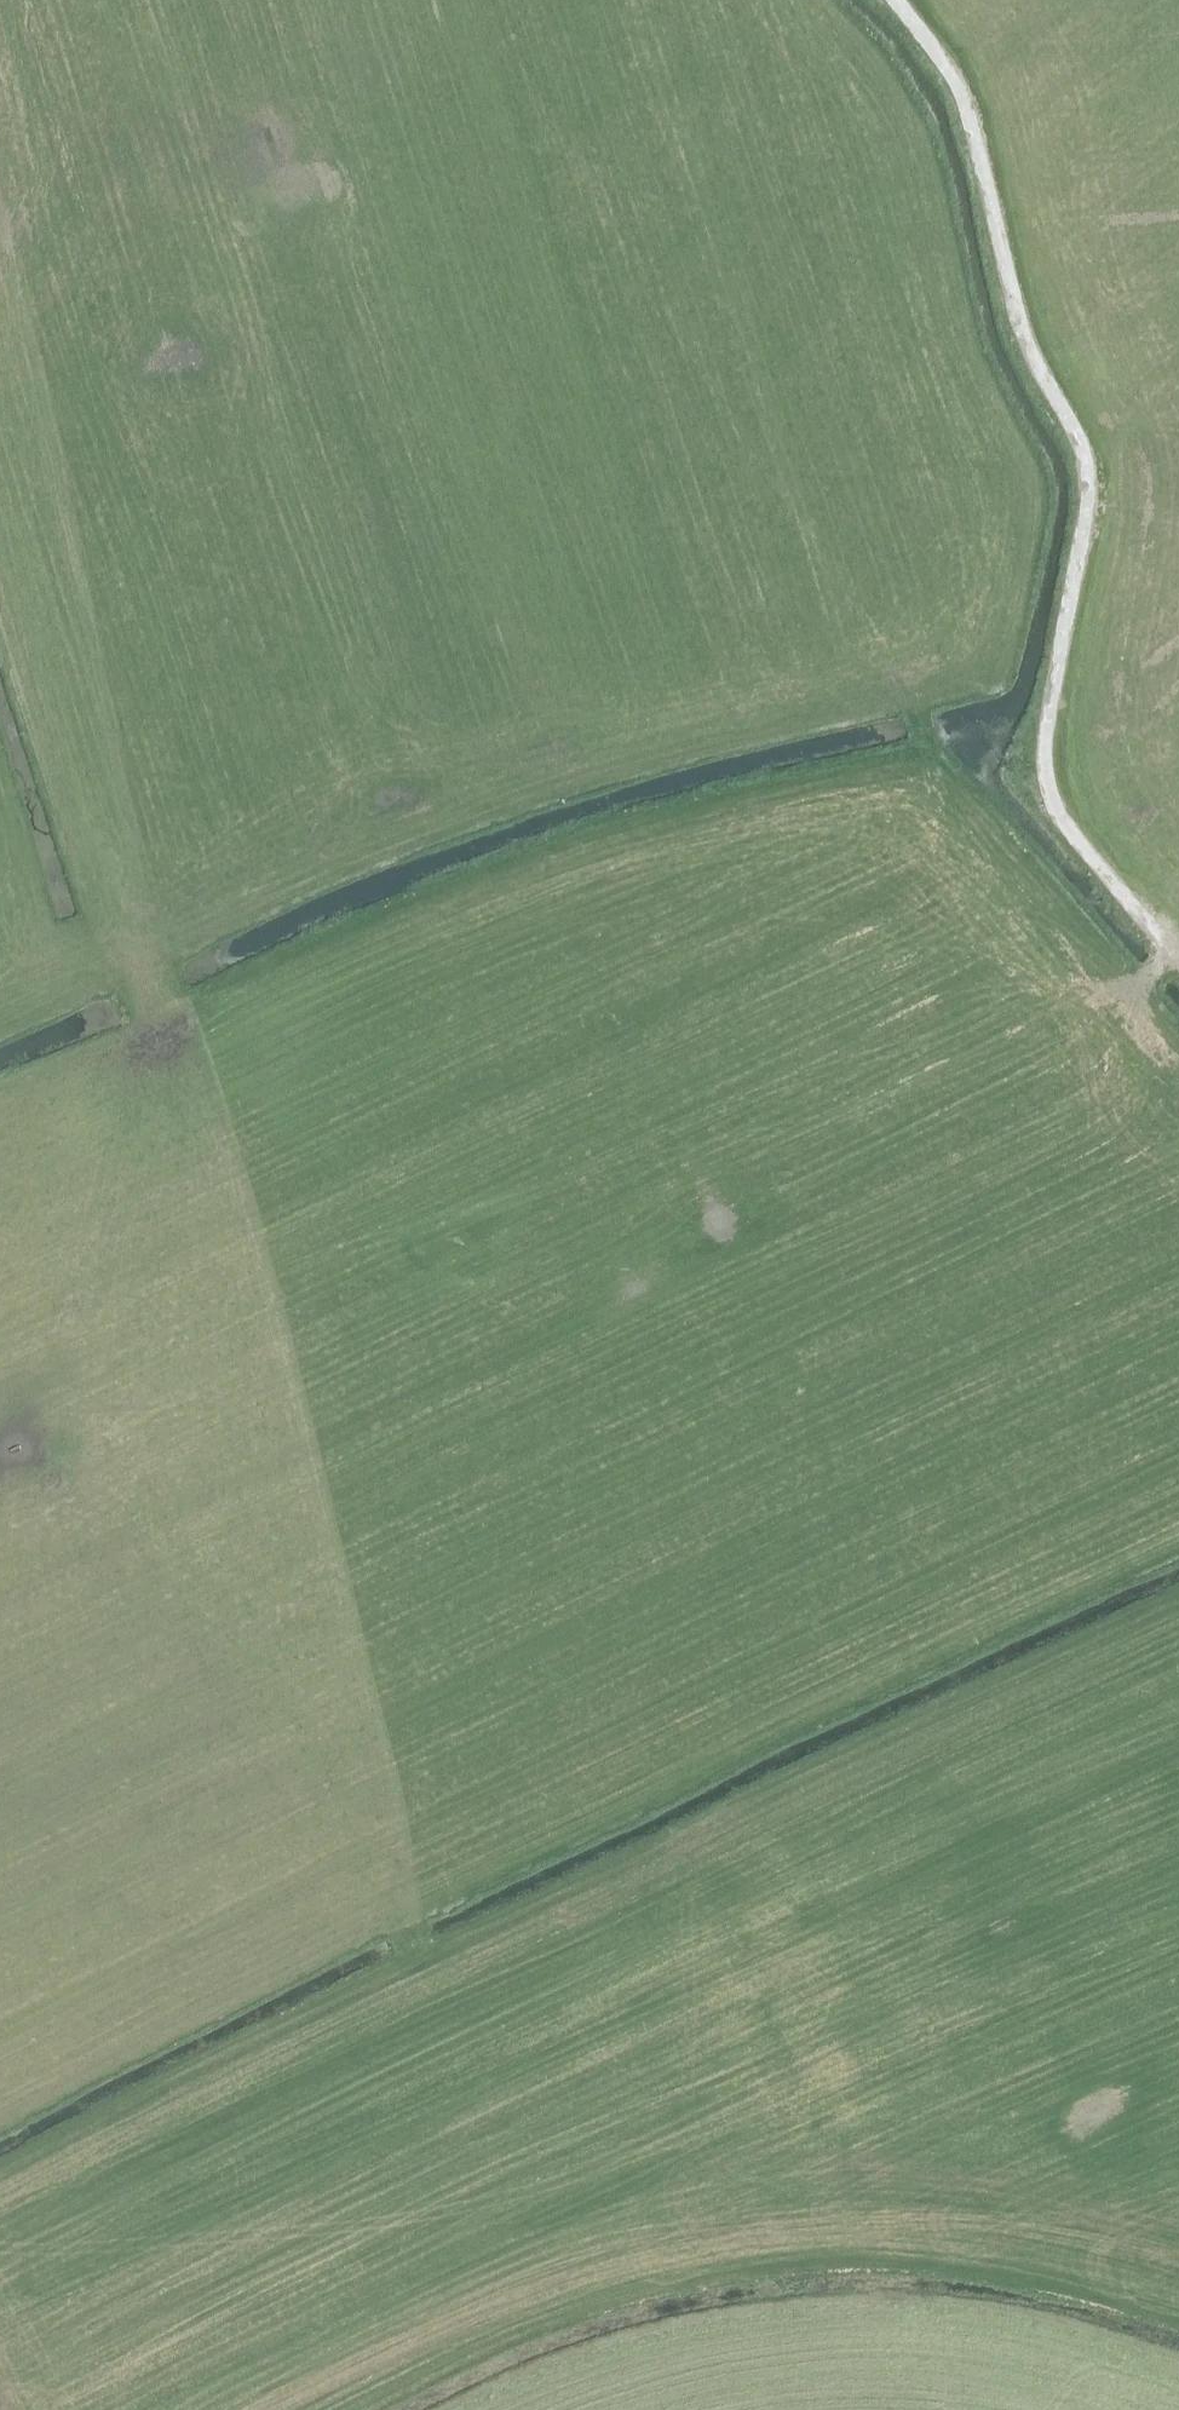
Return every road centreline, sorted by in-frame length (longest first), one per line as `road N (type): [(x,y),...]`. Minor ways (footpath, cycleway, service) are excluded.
road 1 (track): [(895,0),(964,99),(1024,342),(1088,474),(1045,732),(1048,792),(1060,818),(1178,963)]

